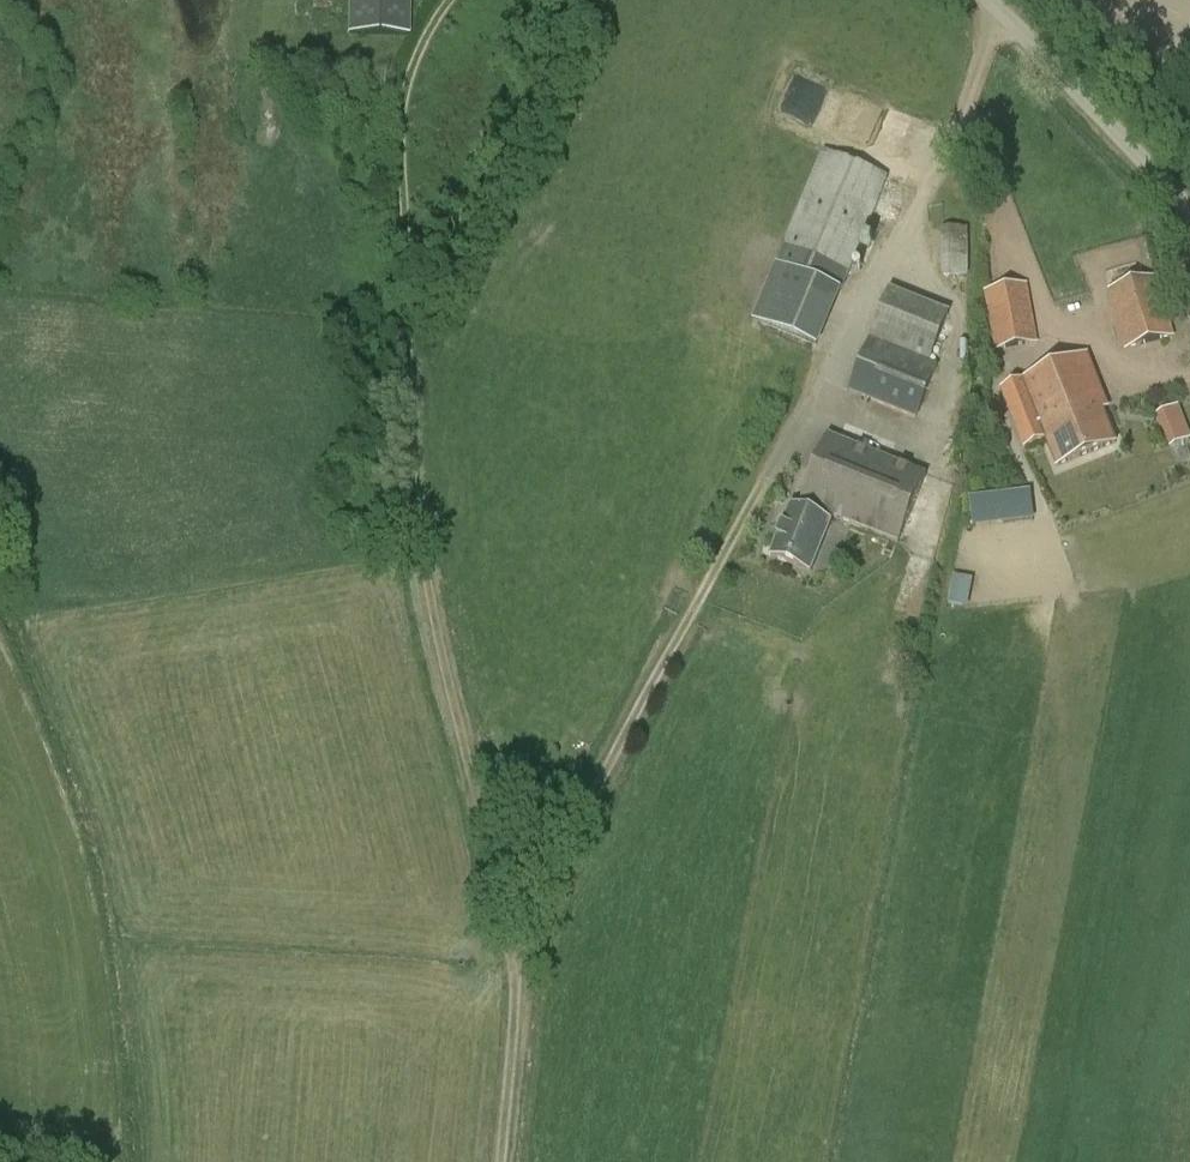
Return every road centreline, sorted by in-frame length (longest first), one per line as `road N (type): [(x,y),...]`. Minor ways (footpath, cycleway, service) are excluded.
road 1 (unclassified): [(1189,219),(978,0)]

